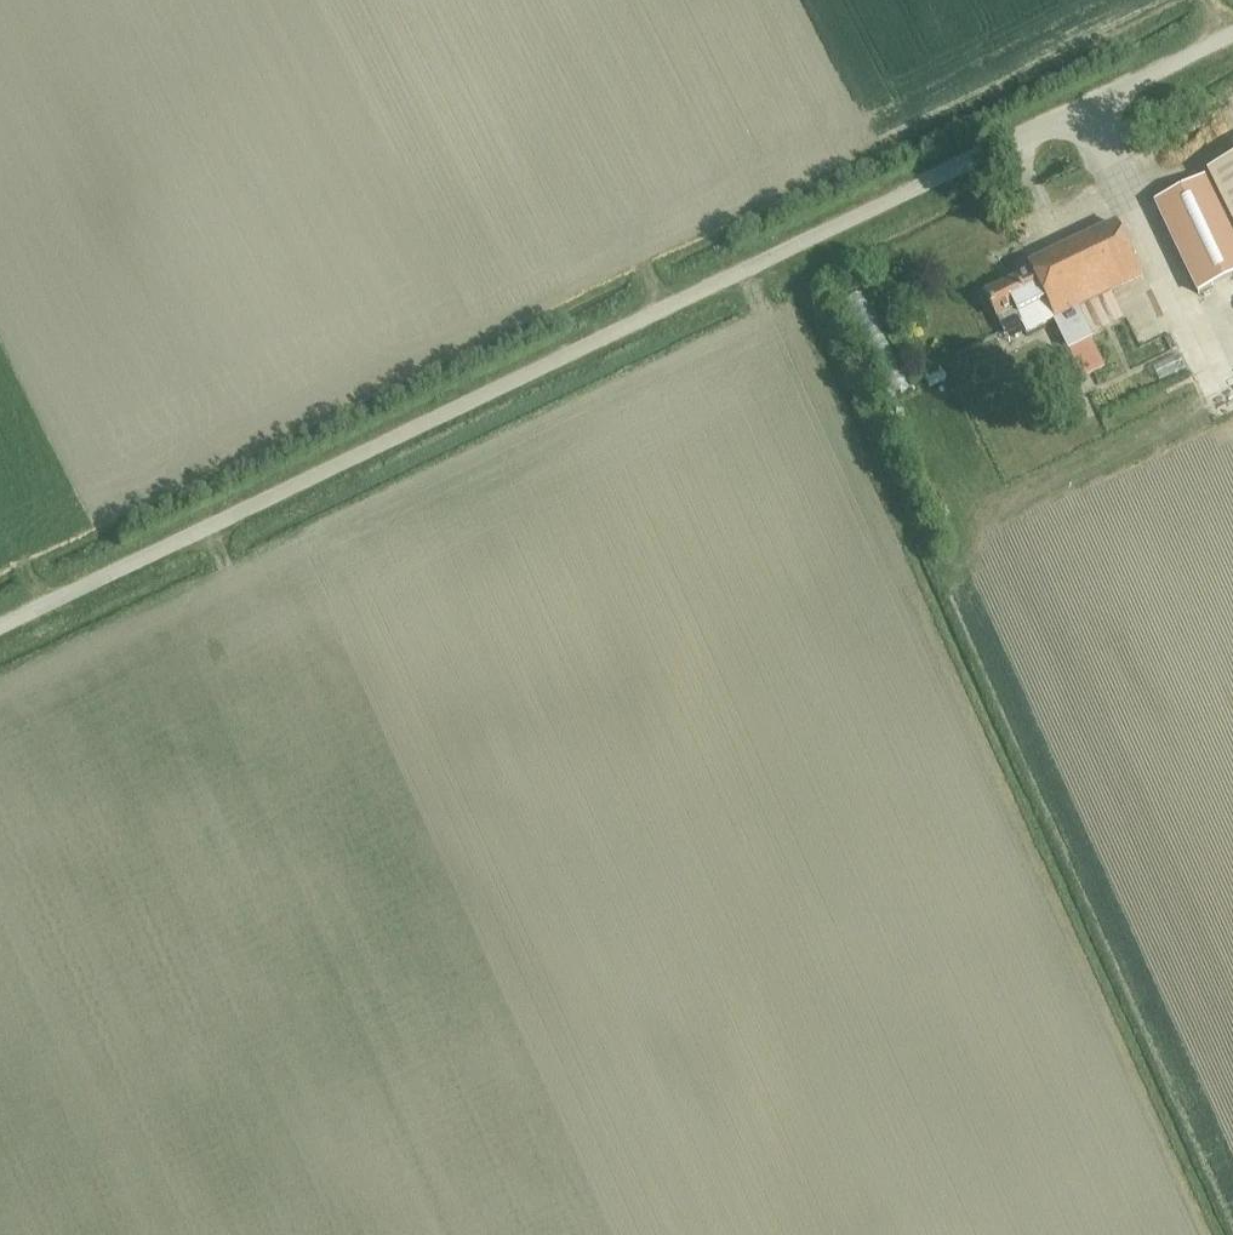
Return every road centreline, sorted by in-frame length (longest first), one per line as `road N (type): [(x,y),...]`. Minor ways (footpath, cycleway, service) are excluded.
road 1 (unclassified): [(0,626),(1232,35)]

